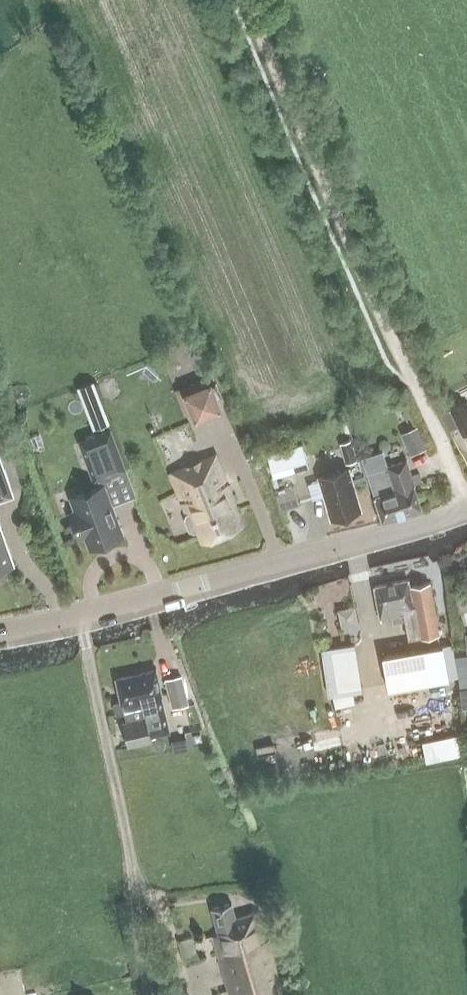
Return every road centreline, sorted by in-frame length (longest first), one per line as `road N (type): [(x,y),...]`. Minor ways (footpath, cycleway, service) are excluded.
road 1 (residential): [(0,631),(191,589),(466,511)]
road 2 (track): [(411,383),(249,0)]
road 3 (track): [(79,615),(152,990)]
road 4 (track): [(466,507),(411,383)]

